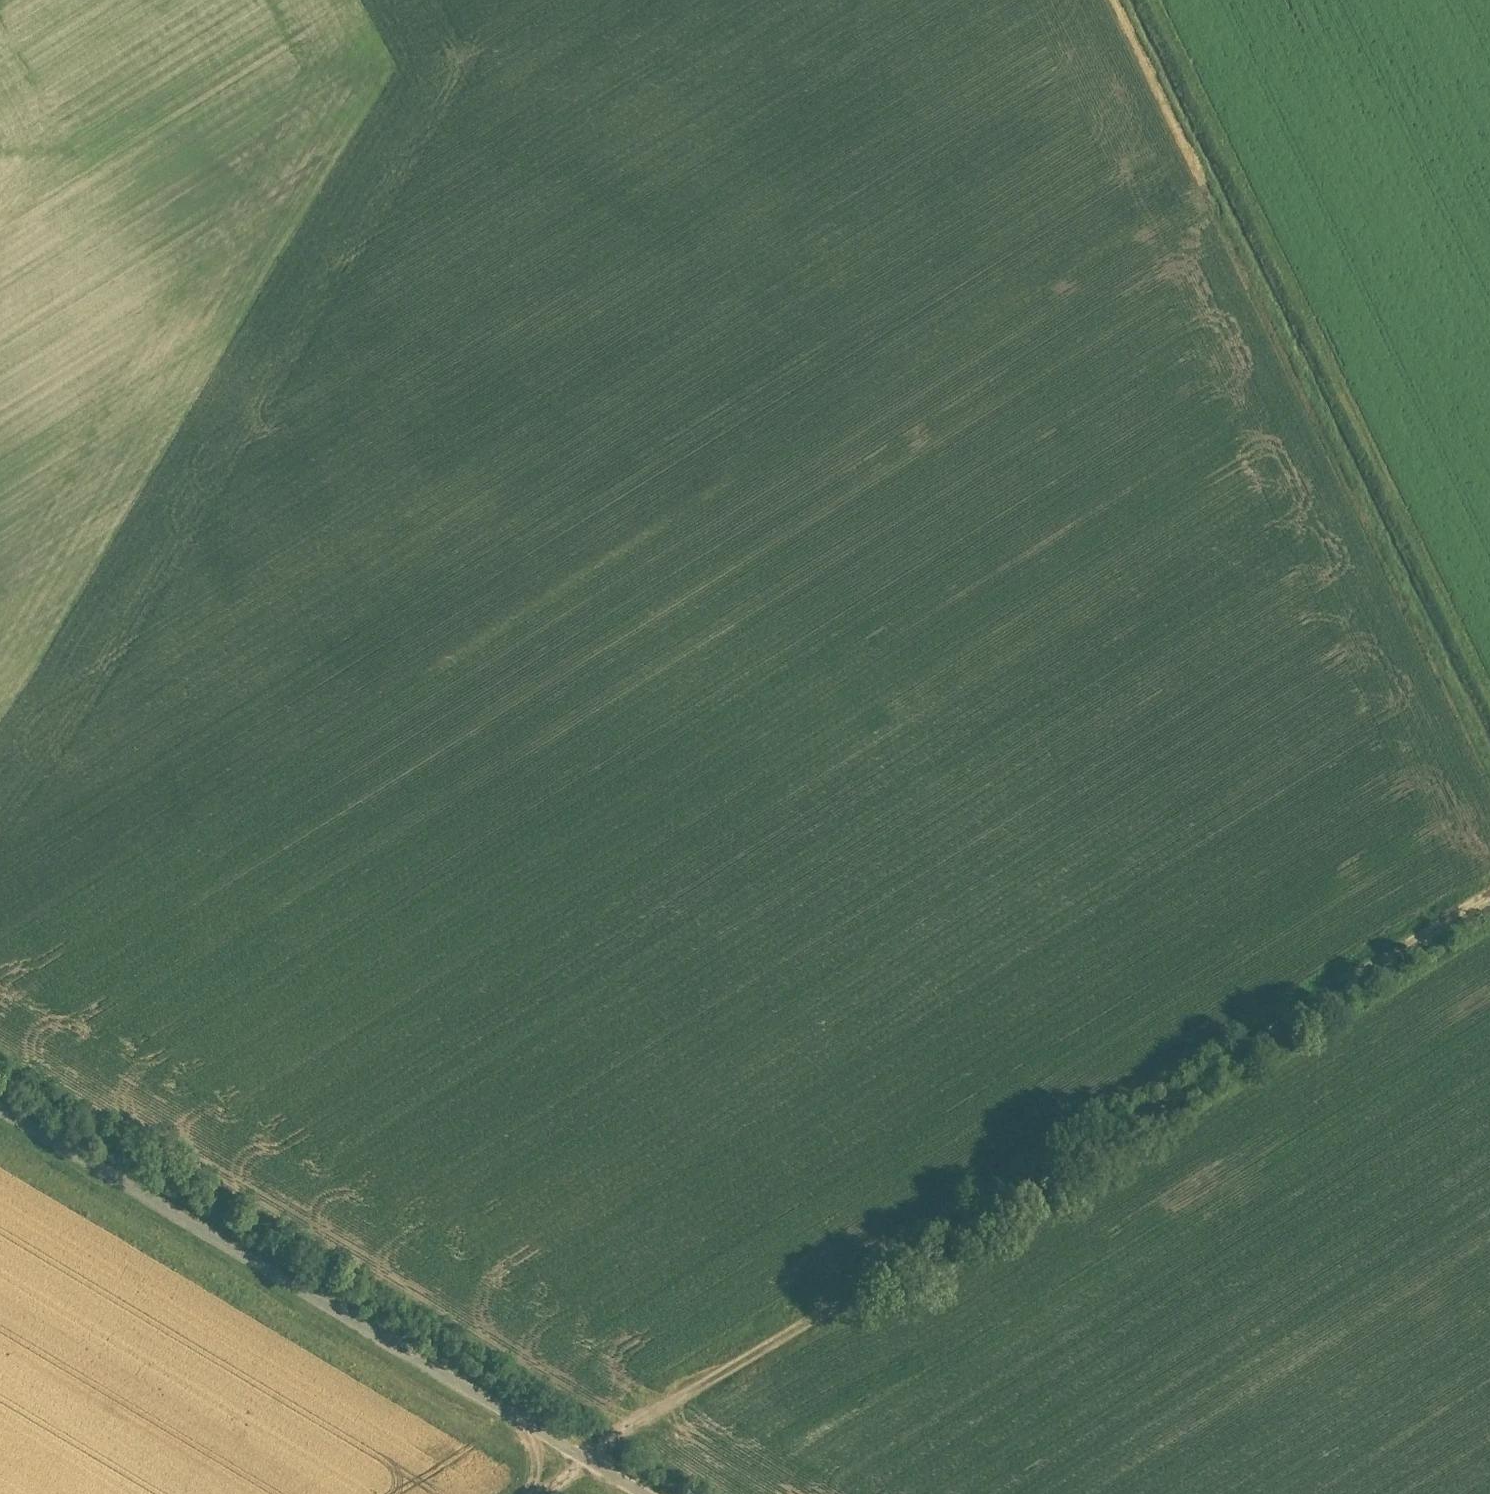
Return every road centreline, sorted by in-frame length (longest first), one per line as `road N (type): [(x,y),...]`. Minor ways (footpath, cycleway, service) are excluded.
road 1 (track): [(545,1493),(585,1461),(1489,903)]
road 2 (unclassified): [(0,1110),(642,1493)]

